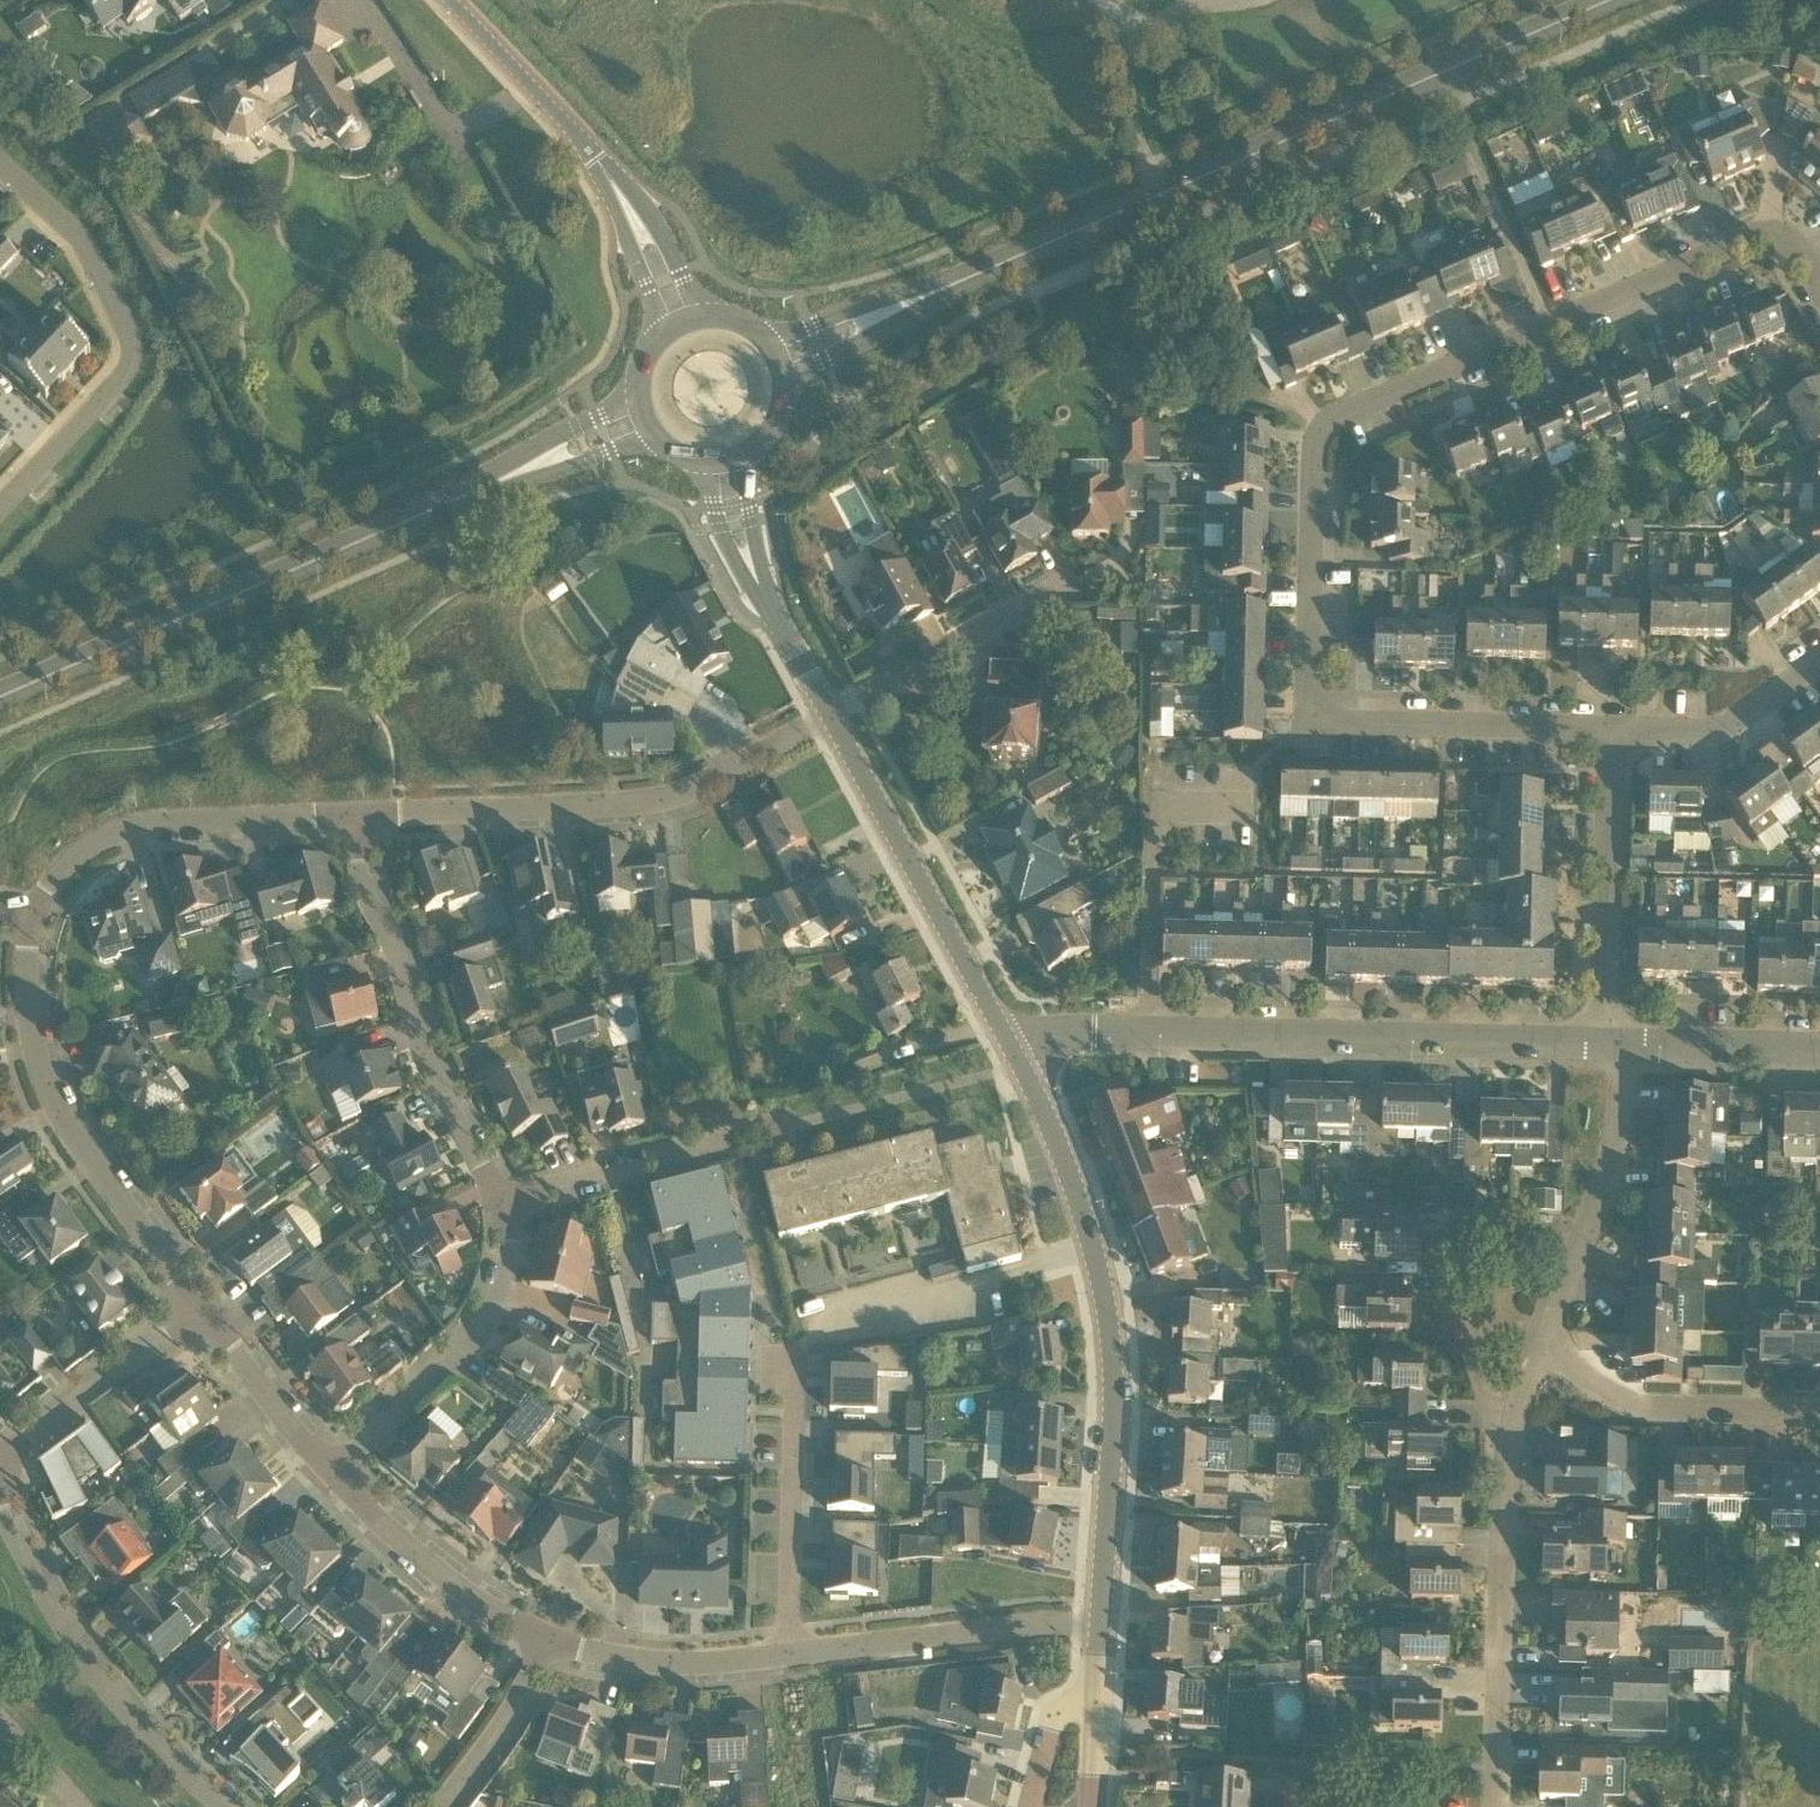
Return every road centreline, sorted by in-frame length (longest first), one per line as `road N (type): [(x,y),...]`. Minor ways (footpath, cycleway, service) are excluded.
road 1 (residential): [(1022,1065),(1055,1034),(1126,1030),(1604,1043)]
road 2 (residential): [(1611,728),(1326,720),(1314,711),(1308,693),(1318,432)]
road 3 (residential): [(1100,1618),(1113,1414),(1108,1312),(1062,1151),(1022,1065)]
road 4 (residential): [(542,1636),(650,1664),(1100,1618)]
road 5 (residential): [(1819,281),(1803,252),(1779,237),(1750,239),(1318,432)]
road 6 (secondary): [(1157,196),(1610,0)]
road 7 (residential): [(830,714),(717,779),(649,803),(360,819)]
road 8 (secondary): [(0,696),(442,504)]
road 9 (residential): [(1493,1806),(1503,1516),(1523,1385),(1541,1339)]
road 10 (residential): [(0,525),(111,394),(130,344),(81,247),(0,165)]
road 11 (residential): [(31,923),(25,966),(35,1043),(63,1115),(202,1306)]
road 12 (residential): [(506,1201),(433,1078),(405,981),(374,914),(360,819)]
road 13 (residential): [(217,1806),(118,1696),(13,1531),(0,1476)]
road 14 (residential): [(1022,1065),(830,714)]
road 15 (residential): [(360,819),(137,825),(82,849),(31,923)]
road 16 (residential): [(332,1473),(485,1319),(502,1278),(506,1201)]
road 17 (residential): [(1611,728),(1604,1043)]
road 18 (residential): [(1541,1339),(1591,1228),(1623,1120),(1627,1046)]
road 19 (residential): [(1819,1410),(1638,1405),(1541,1339)]
road 20 (residential): [(506,1201),(791,1127)]
road 21 (residential): [(634,223),(604,165),(449,0)]
road 22 (residential): [(830,714),(1067,584)]
road 23 (residential): [(332,1473),(413,1551),(542,1636)]
road 24 (residential): [(0,1461),(202,1306)]
road 25 (residential): [(1819,657),(1715,729),(1611,728)]
road 26 (secondary): [(442,504),(656,443)]
road 27 (secondary): [(634,393),(442,504)]
road 28 (residential): [(202,1306),(332,1473)]
road 29 (secondary): [(962,278),(1157,196)]
road 30 (secondary): [(786,383),(962,278)]
road 31 (secondary): [(962,278),(766,337)]
road 32 (residential): [(1627,1046),(1819,1052)]
road 33 (residential): [(542,1636),(465,1806)]
road 34 (residential): [(701,465),(719,528),(778,612)]
road 35 (residential): [(1157,196),(1113,40)]
road 36 (residential): [(778,612),(751,522),(746,457)]
road 37 (residential): [(1033,1806),(1055,1715),(1097,1702)]

